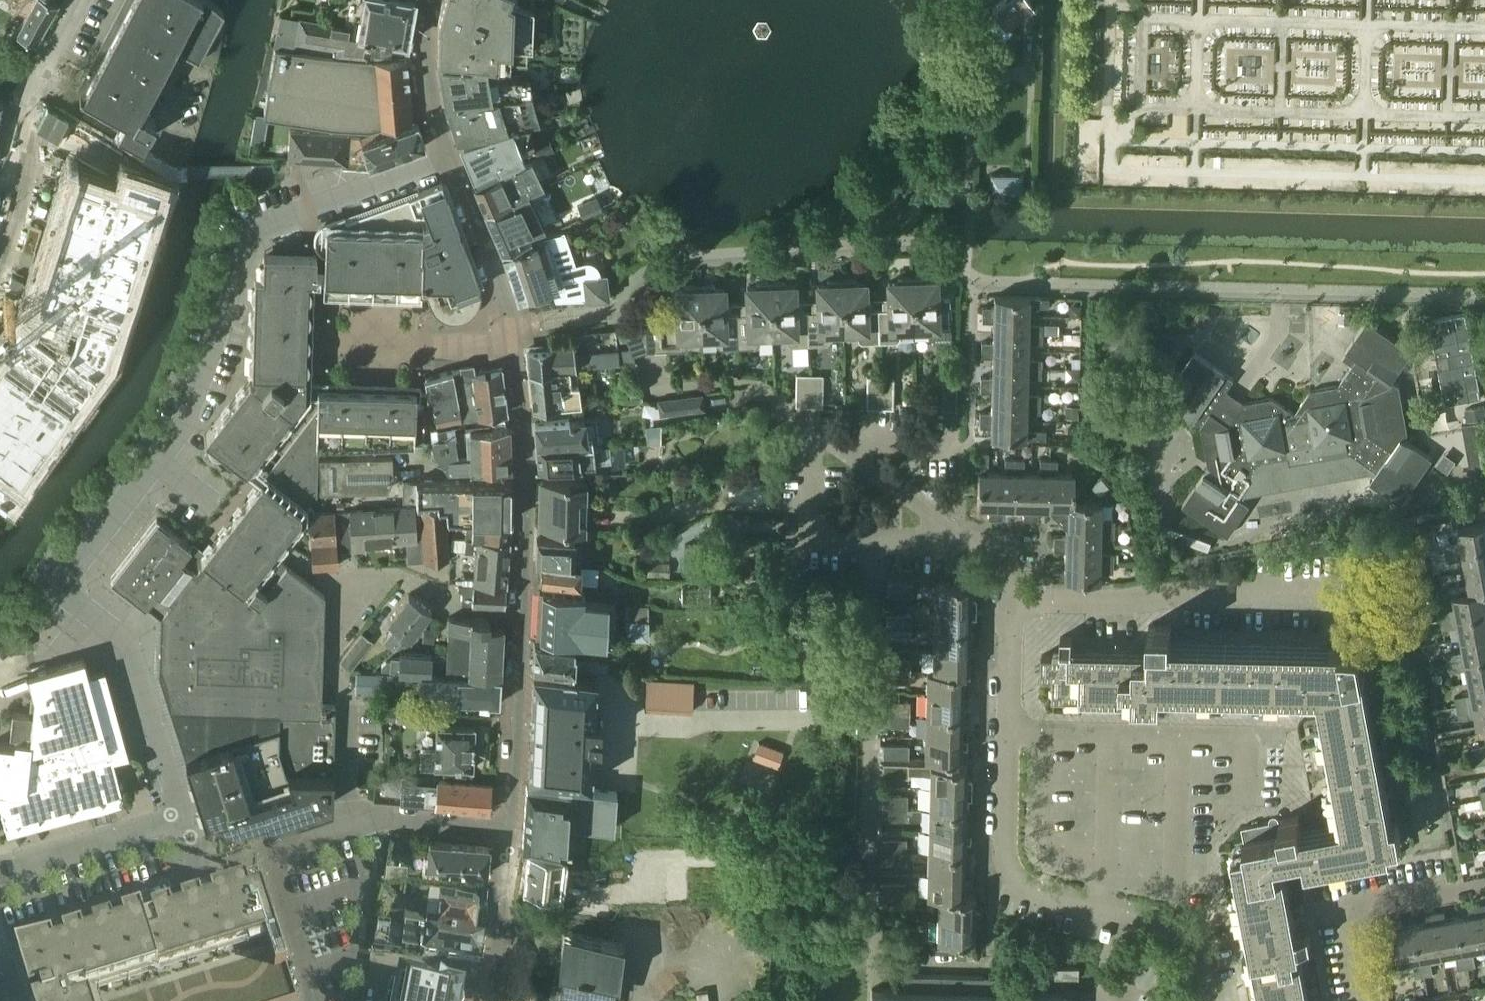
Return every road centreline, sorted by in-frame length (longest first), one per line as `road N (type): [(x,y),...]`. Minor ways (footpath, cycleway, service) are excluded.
road 1 (residential): [(184,818),(123,642),(71,598),(66,576),(179,437),(250,236),(449,158)]
road 2 (residential): [(449,158),(514,325),(517,365),(527,484),(506,831)]
road 3 (residential): [(1205,1000),(1195,948),(1183,932),(1031,892),(1009,872),(1010,601)]
road 4 (residential): [(1010,601),(1339,597)]
road 5 (residential): [(831,442),(809,442),(805,539),(957,545)]
road 6 (residential): [(0,937),(194,878),(197,858),(184,818)]
road 7 (residential): [(1363,1000),(1348,912),(1484,886)]
road 8 (residential): [(0,202),(30,88),(72,0)]
road 9 (residential): [(184,818),(0,870)]
road 10 (residential): [(487,1000),(506,831)]
road 11 (residential): [(957,545),(831,442)]
road 12 (residential): [(506,831),(344,820)]
road 13 (residential): [(432,0),(426,60),(449,158)]

